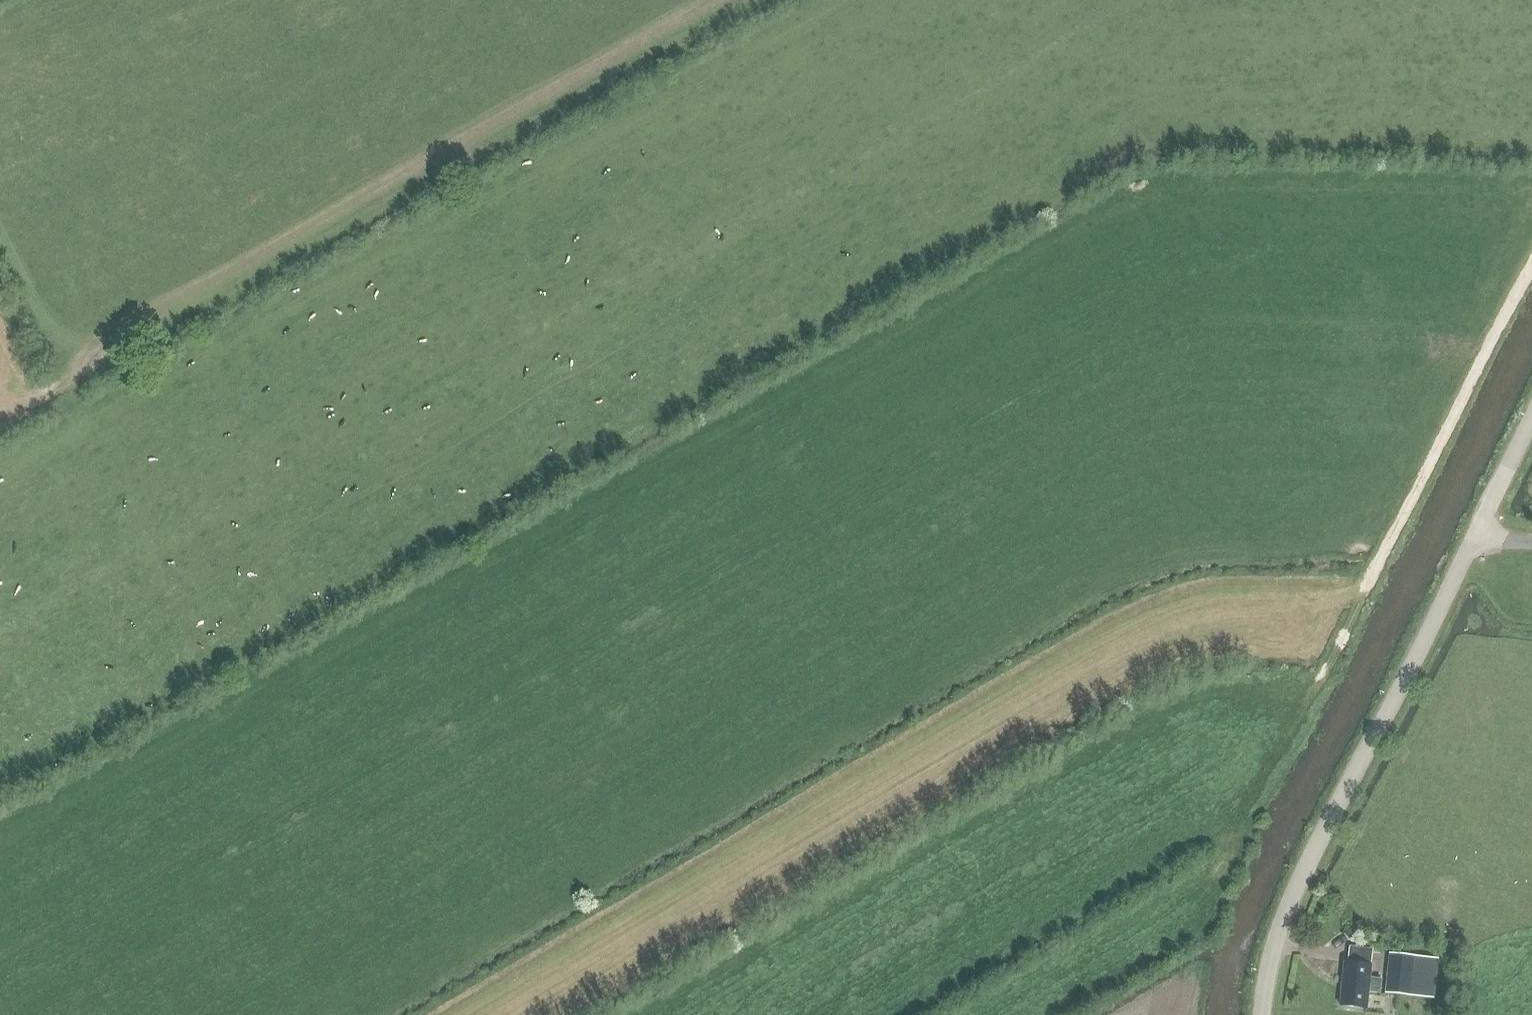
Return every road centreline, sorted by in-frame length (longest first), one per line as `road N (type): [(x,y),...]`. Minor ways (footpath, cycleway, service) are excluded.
road 1 (tertiary): [(1261,1014),(1274,942),(1300,878),(1531,416)]

